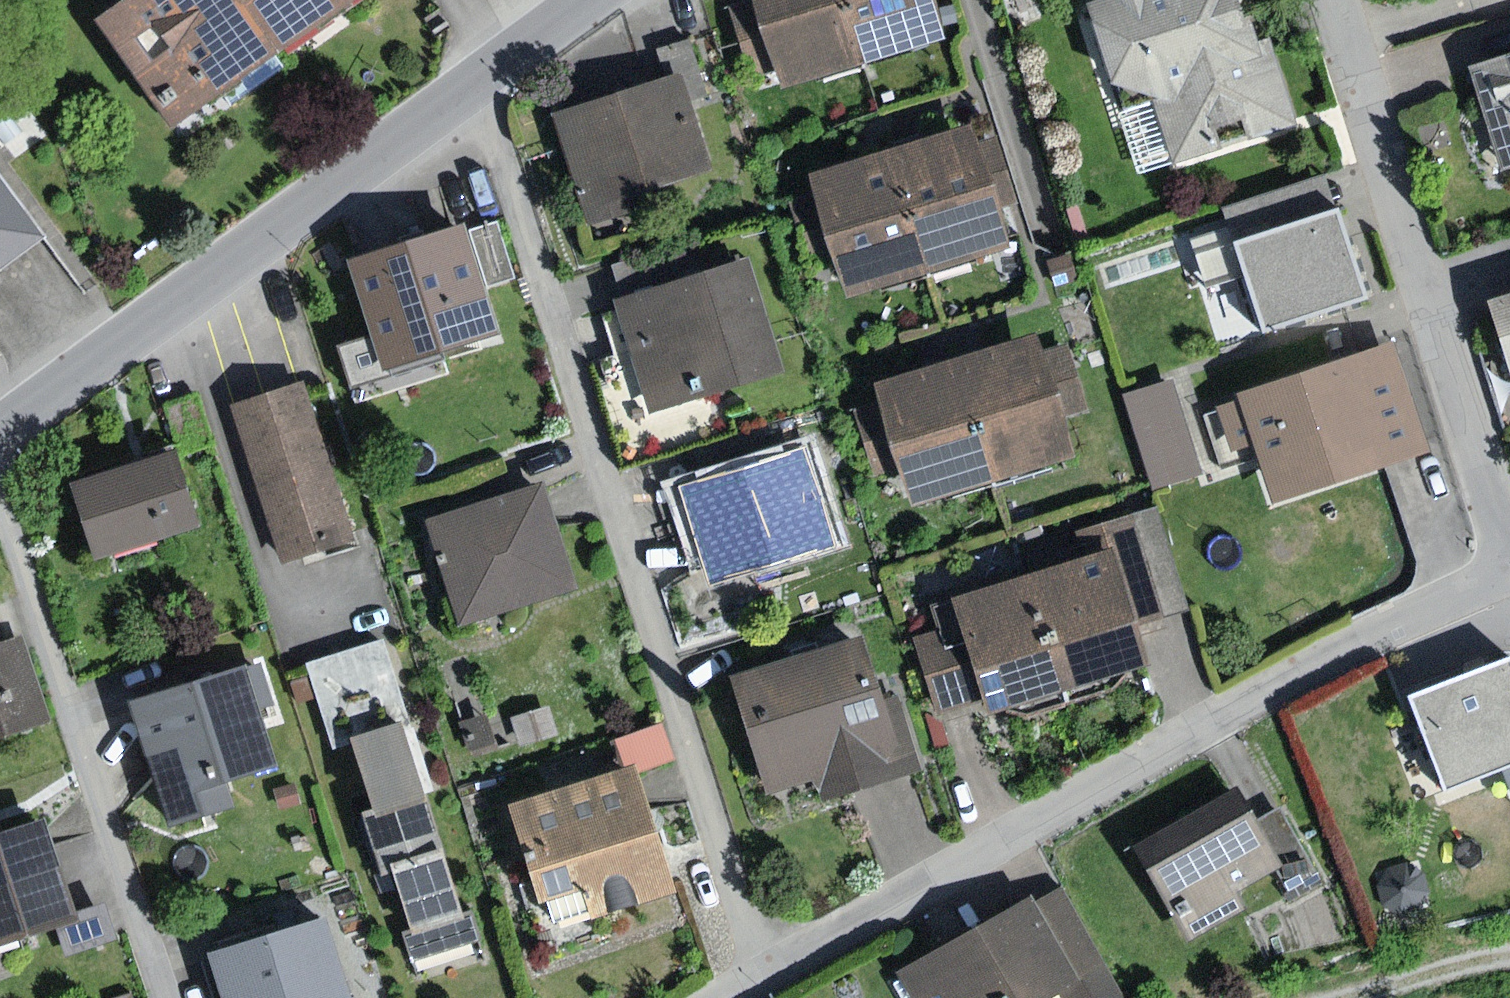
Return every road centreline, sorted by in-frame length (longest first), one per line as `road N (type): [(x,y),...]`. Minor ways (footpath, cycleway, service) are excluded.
road 1 (residential): [(477,84),(765,972)]
road 2 (residential): [(765,972),(1508,570)]
road 3 (residential): [(1508,570),(1333,0)]
road 4 (tertiary): [(477,84),(0,433)]
road 5 (residential): [(0,501),(170,997)]
road 6 (track): [(1509,955),(1347,997)]
road 7 (tertiary): [(591,0),(477,84)]

